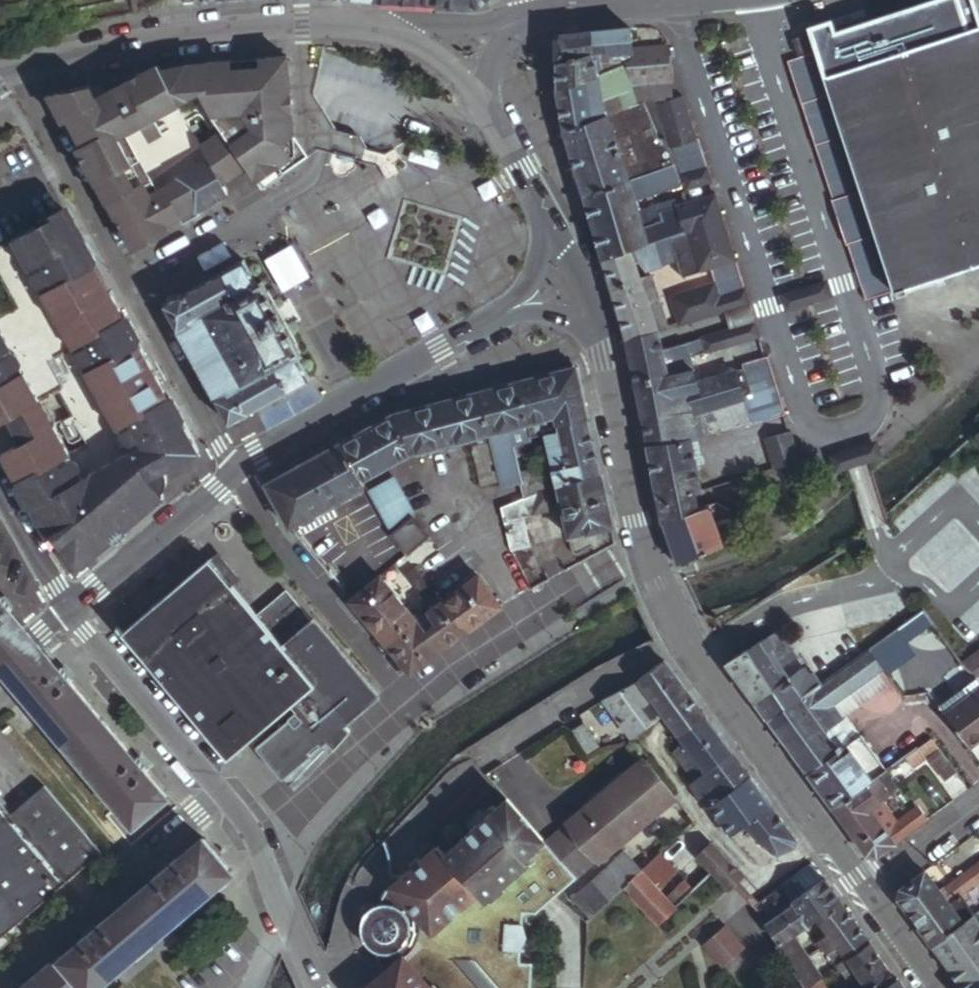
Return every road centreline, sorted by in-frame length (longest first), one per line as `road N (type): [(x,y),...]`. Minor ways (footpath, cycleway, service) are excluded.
road 1 (secondary): [(866,889),(696,653),(650,554)]
road 2 (secondary): [(393,28),(232,31),(22,68)]
road 3 (residential): [(362,397),(265,218),(141,285)]
road 4 (residential): [(405,704),(448,667),(614,565),(650,554)]
road 5 (residential): [(236,470),(287,555),(405,704)]
road 6 (residential): [(219,800),(11,987)]
road 7 (residential): [(22,68),(141,285)]
road 8 (residential): [(71,614),(219,800)]
road 9 (residential): [(278,892),(284,829),(405,704)]
road 10 (secondary): [(650,554),(599,327)]
road 11 (secondary): [(71,614),(236,470)]
road 12 (residential): [(141,285),(236,470)]
road 13 (secondary): [(519,16),(689,0)]
road 14 (secondary): [(362,397),(507,313)]
road 15 (secondary): [(551,221),(479,80)]
road 16 (secondary): [(236,470),(362,397)]
road 17 (residential): [(0,492),(71,614)]
road 18 (residential): [(866,889),(978,804)]
road 19 (secondary): [(519,16),(393,28)]
road 20 (secondary): [(936,987),(866,889)]

